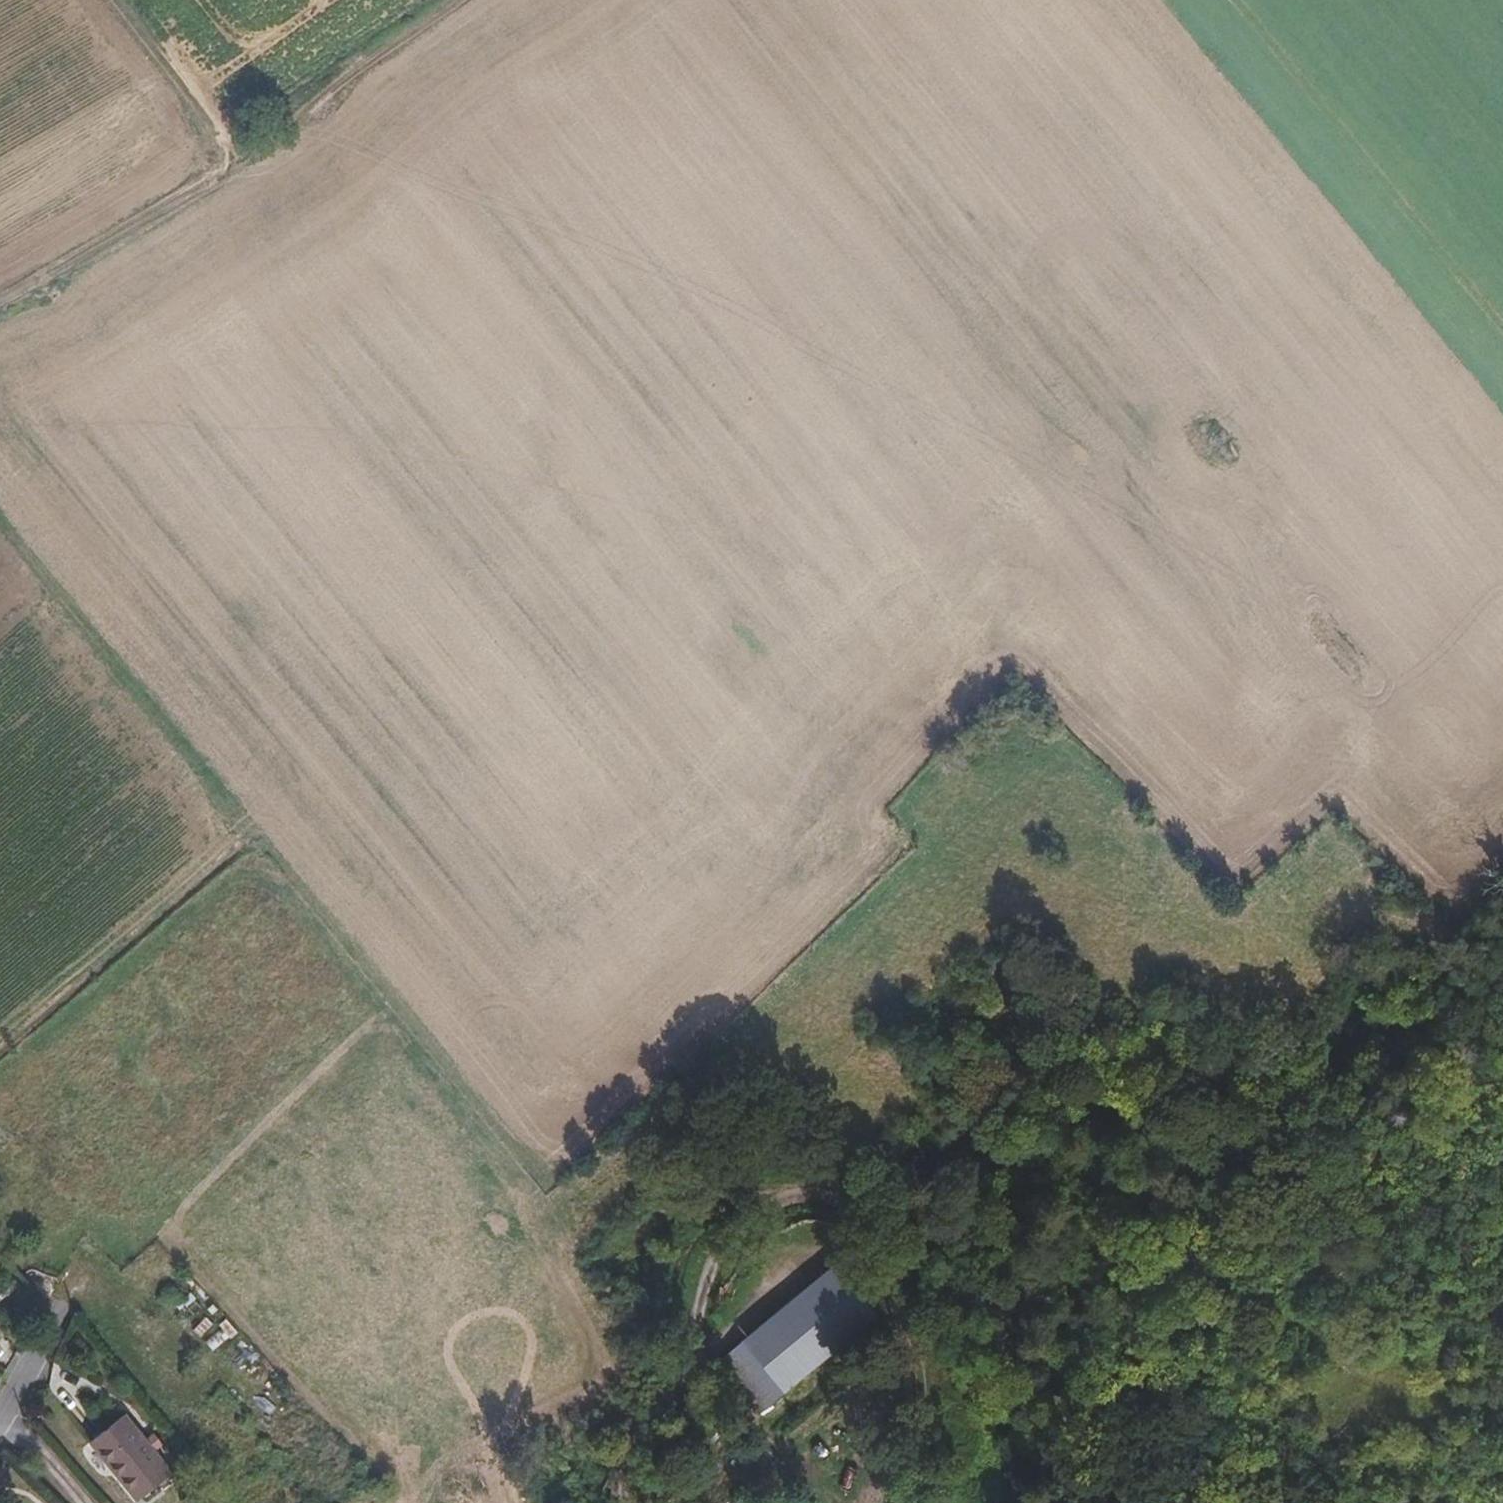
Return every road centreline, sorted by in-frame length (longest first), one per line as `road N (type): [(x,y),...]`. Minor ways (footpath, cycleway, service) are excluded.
road 1 (track): [(622,1502),(619,1455),(656,1409),(739,1219),(777,1200),(859,1199),(995,1311),(1015,1373),(1017,1424),(1046,1502)]
road 2 (track): [(463,0),(238,151),(0,292)]
road 3 (track): [(120,0),(238,151)]
road 4 (residential): [(5,1411),(86,1502)]

